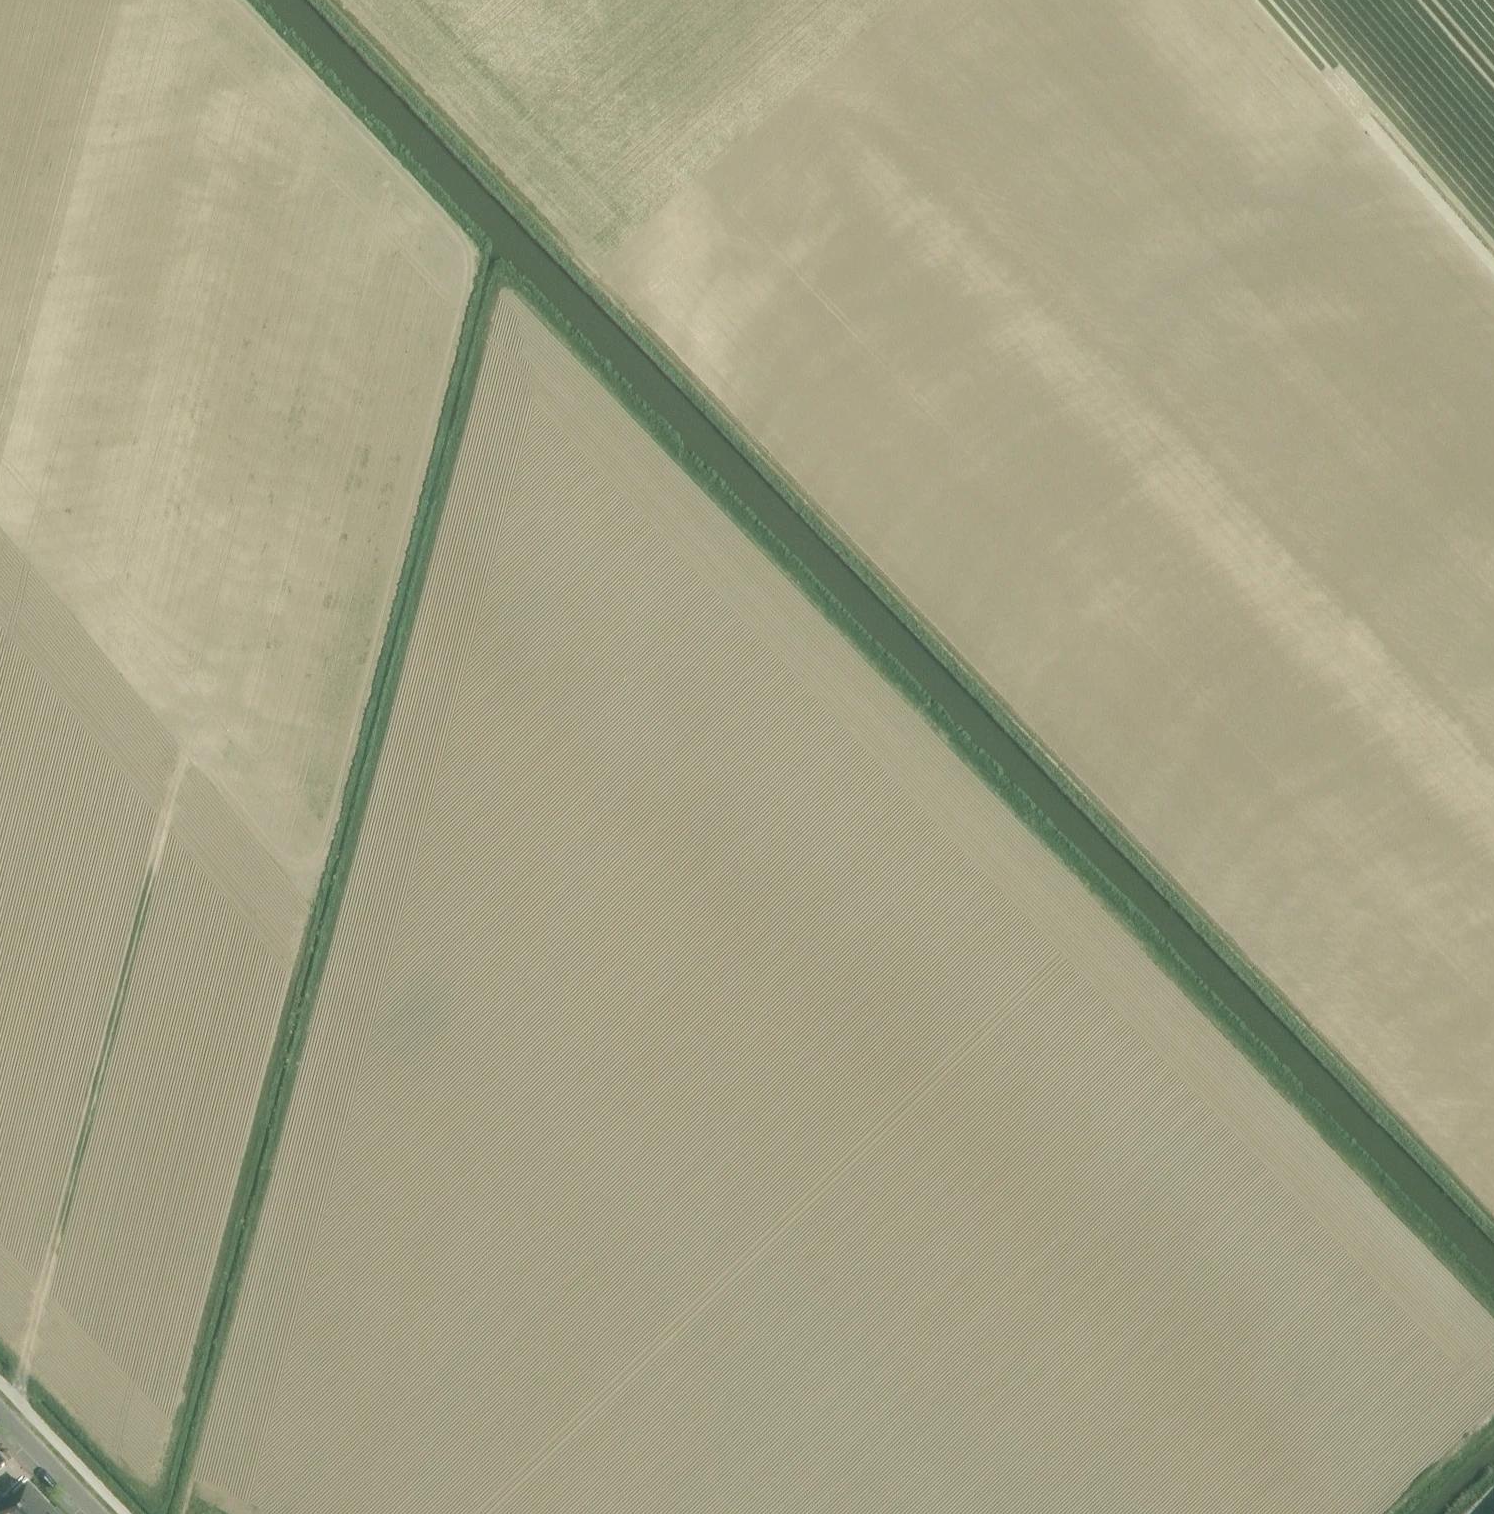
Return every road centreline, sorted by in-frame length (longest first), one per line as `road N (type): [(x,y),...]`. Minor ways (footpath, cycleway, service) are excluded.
road 1 (residential): [(0,1405),(102,1513)]

